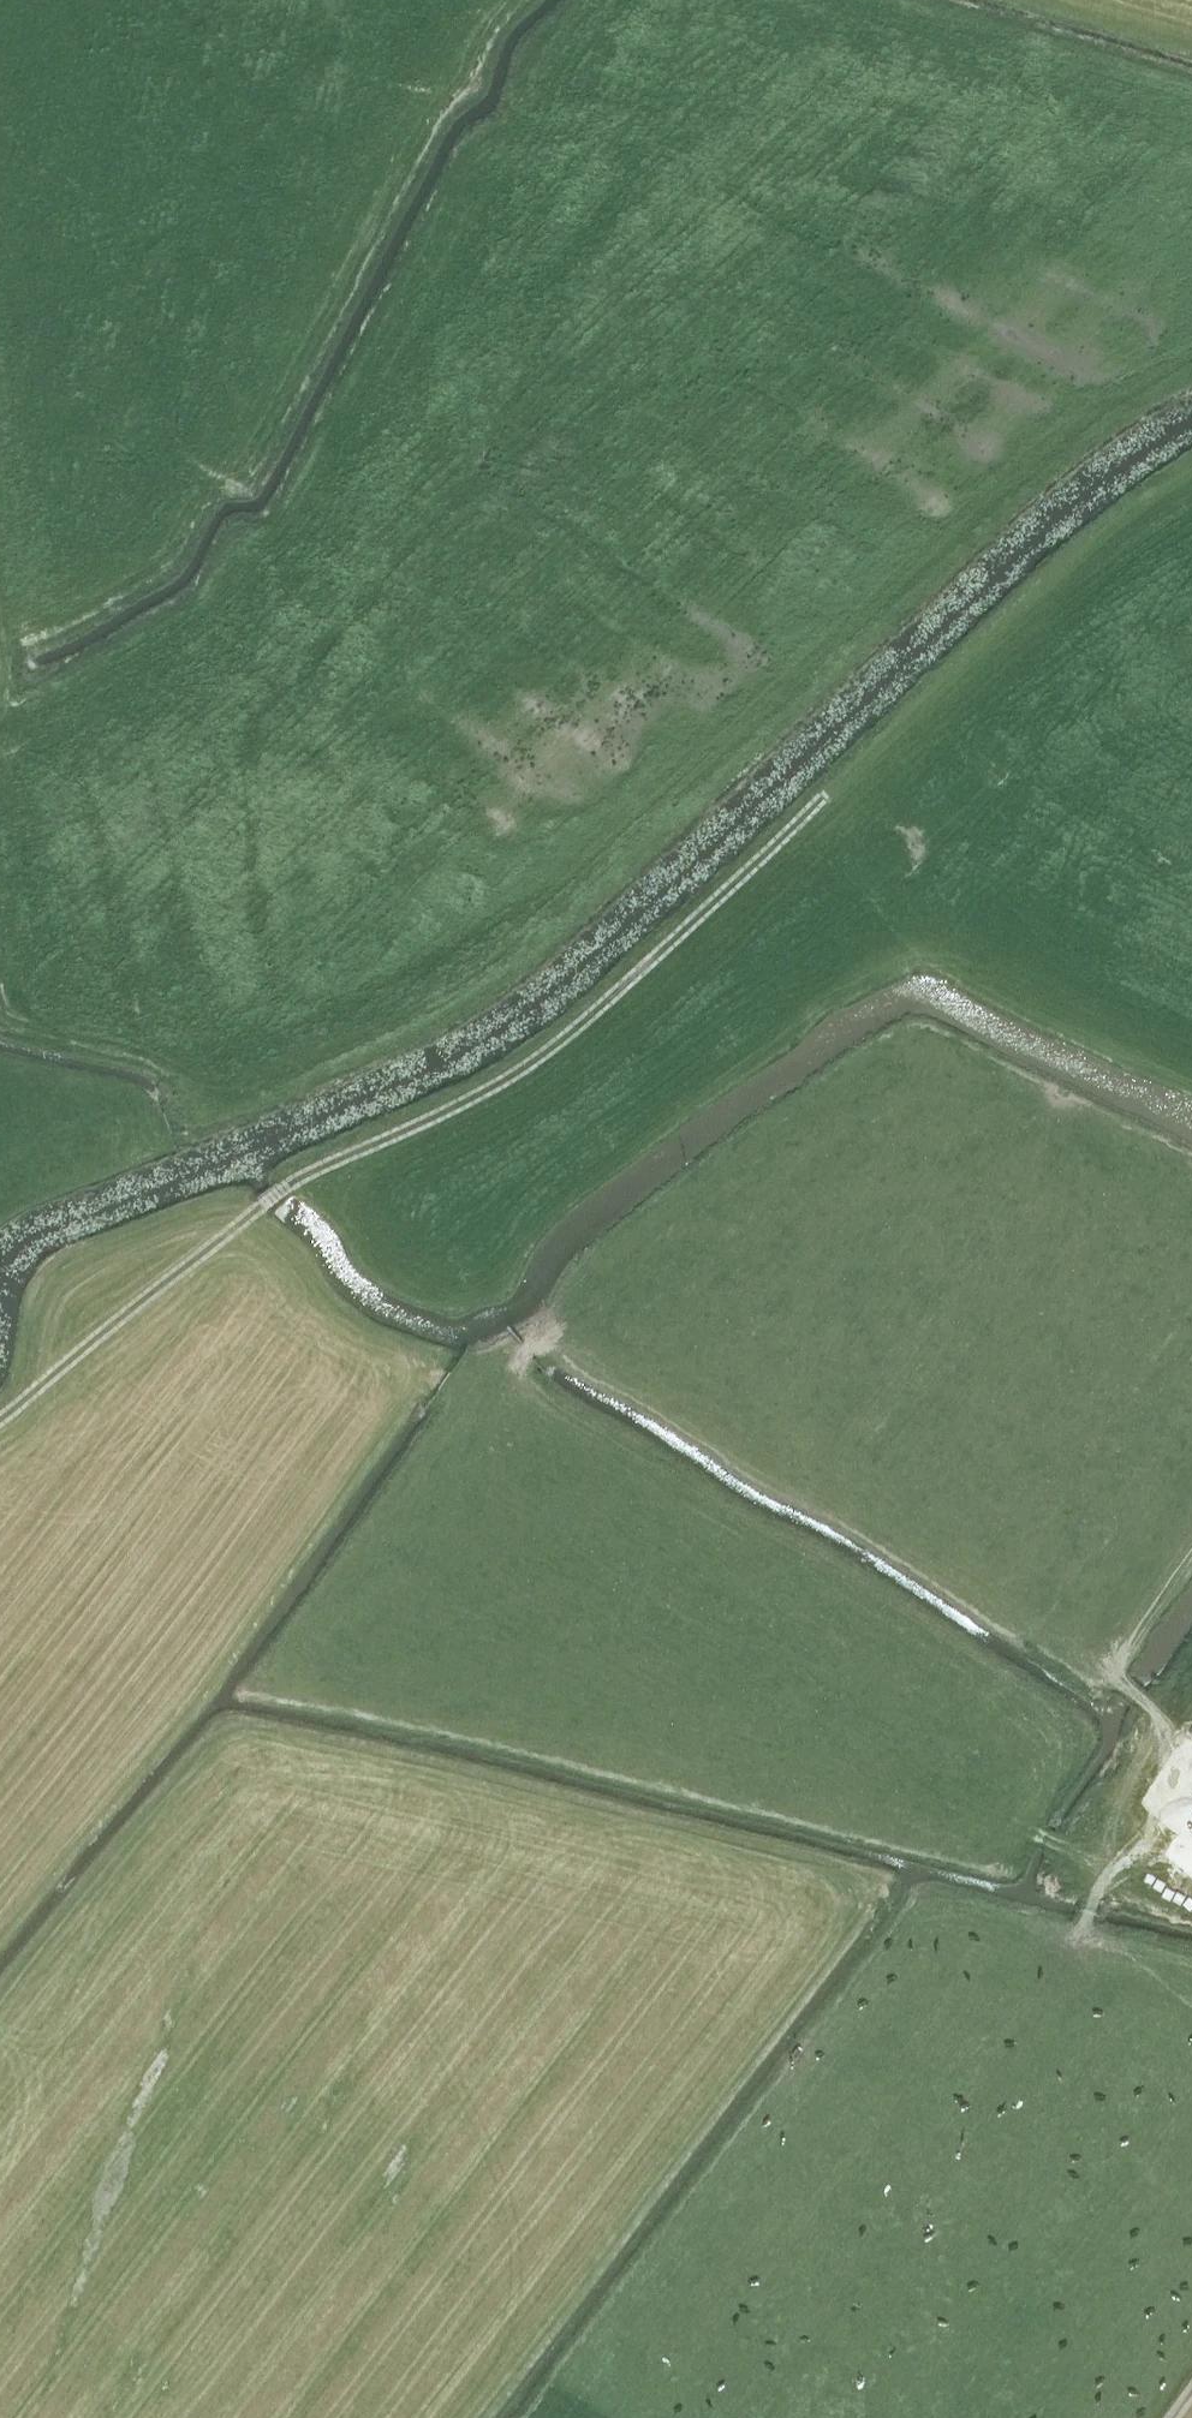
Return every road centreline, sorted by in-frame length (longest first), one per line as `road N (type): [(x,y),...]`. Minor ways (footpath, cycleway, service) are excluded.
road 1 (track): [(0,1421),(290,1182),(505,1083),(580,1027),(822,795)]

